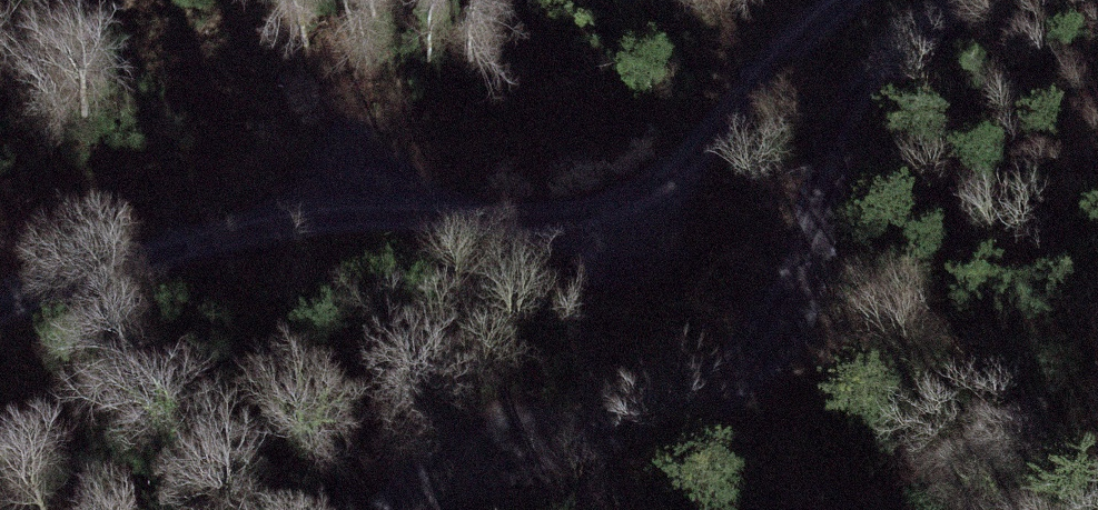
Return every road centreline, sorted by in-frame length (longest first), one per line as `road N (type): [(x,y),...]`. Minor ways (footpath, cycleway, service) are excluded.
road 1 (track): [(842,0),(685,157),(623,196),(538,214),(279,222),(120,256),(0,297)]
road 2 (track): [(960,0),(820,185),(810,257),(788,317),(716,411),(664,437),(501,442),(459,454),(401,509)]

